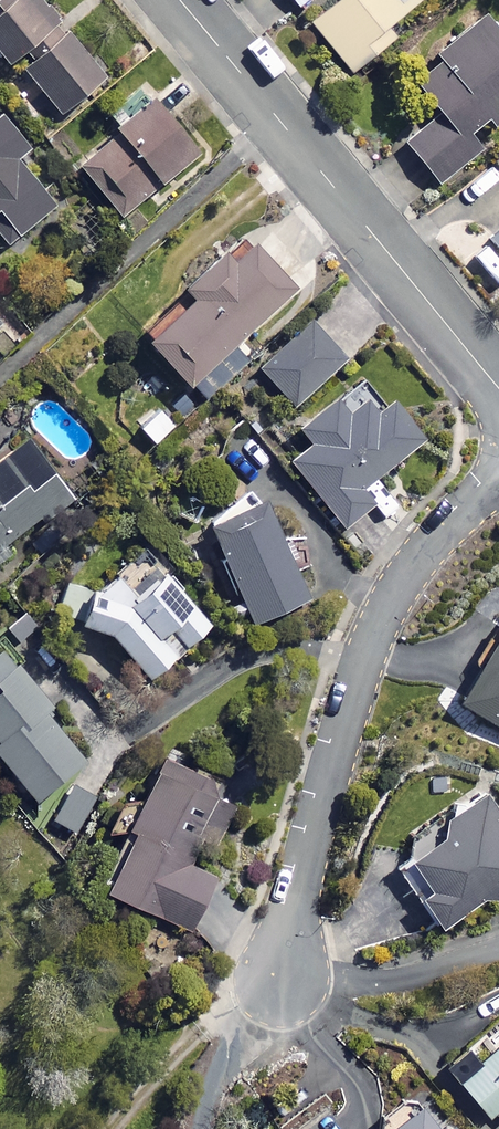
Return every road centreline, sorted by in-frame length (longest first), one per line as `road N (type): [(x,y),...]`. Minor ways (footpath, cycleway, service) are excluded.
road 1 (residential): [(498,952),(380,984),(281,984),(341,730),(378,627),(436,541),(498,481)]
road 2 (residential): [(498,389),(178,0)]

